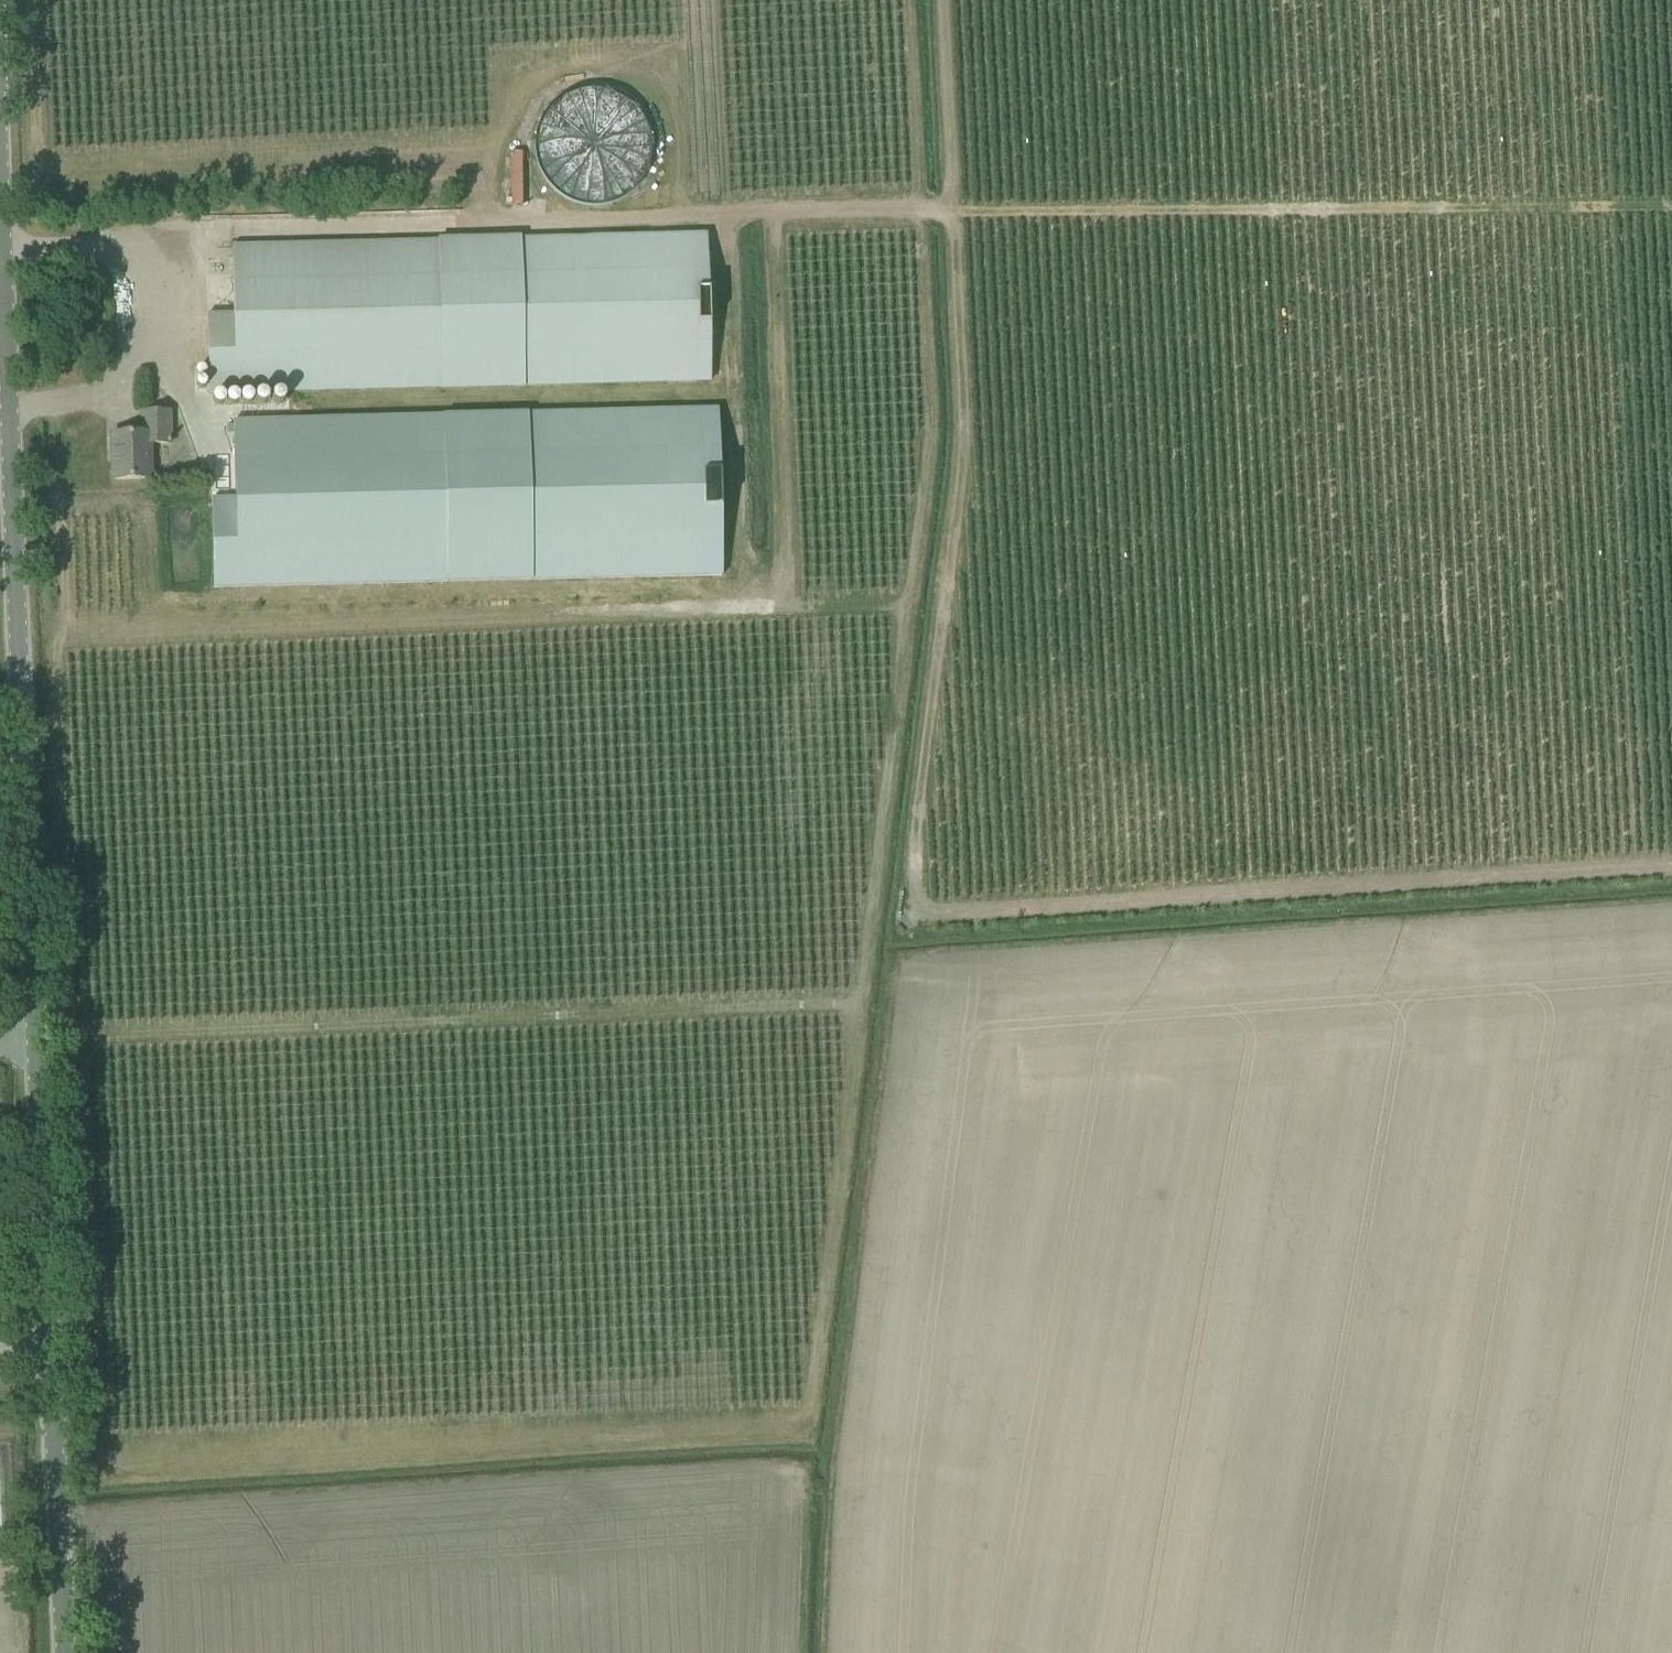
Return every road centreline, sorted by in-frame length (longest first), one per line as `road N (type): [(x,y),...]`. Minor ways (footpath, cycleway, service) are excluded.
road 1 (unclassified): [(71,1652),(0,136)]

